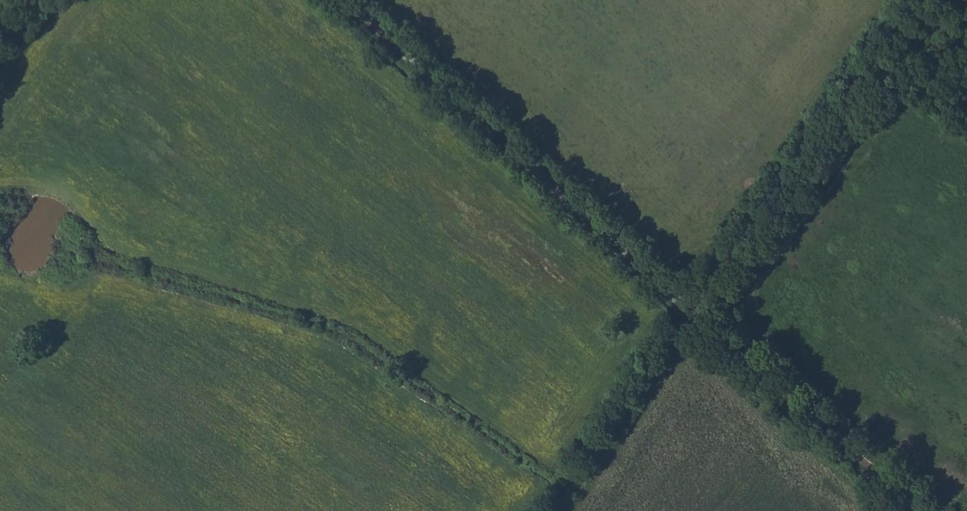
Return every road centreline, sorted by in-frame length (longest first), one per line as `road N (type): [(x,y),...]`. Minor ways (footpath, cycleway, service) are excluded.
road 1 (track): [(699,319),(922,0)]

